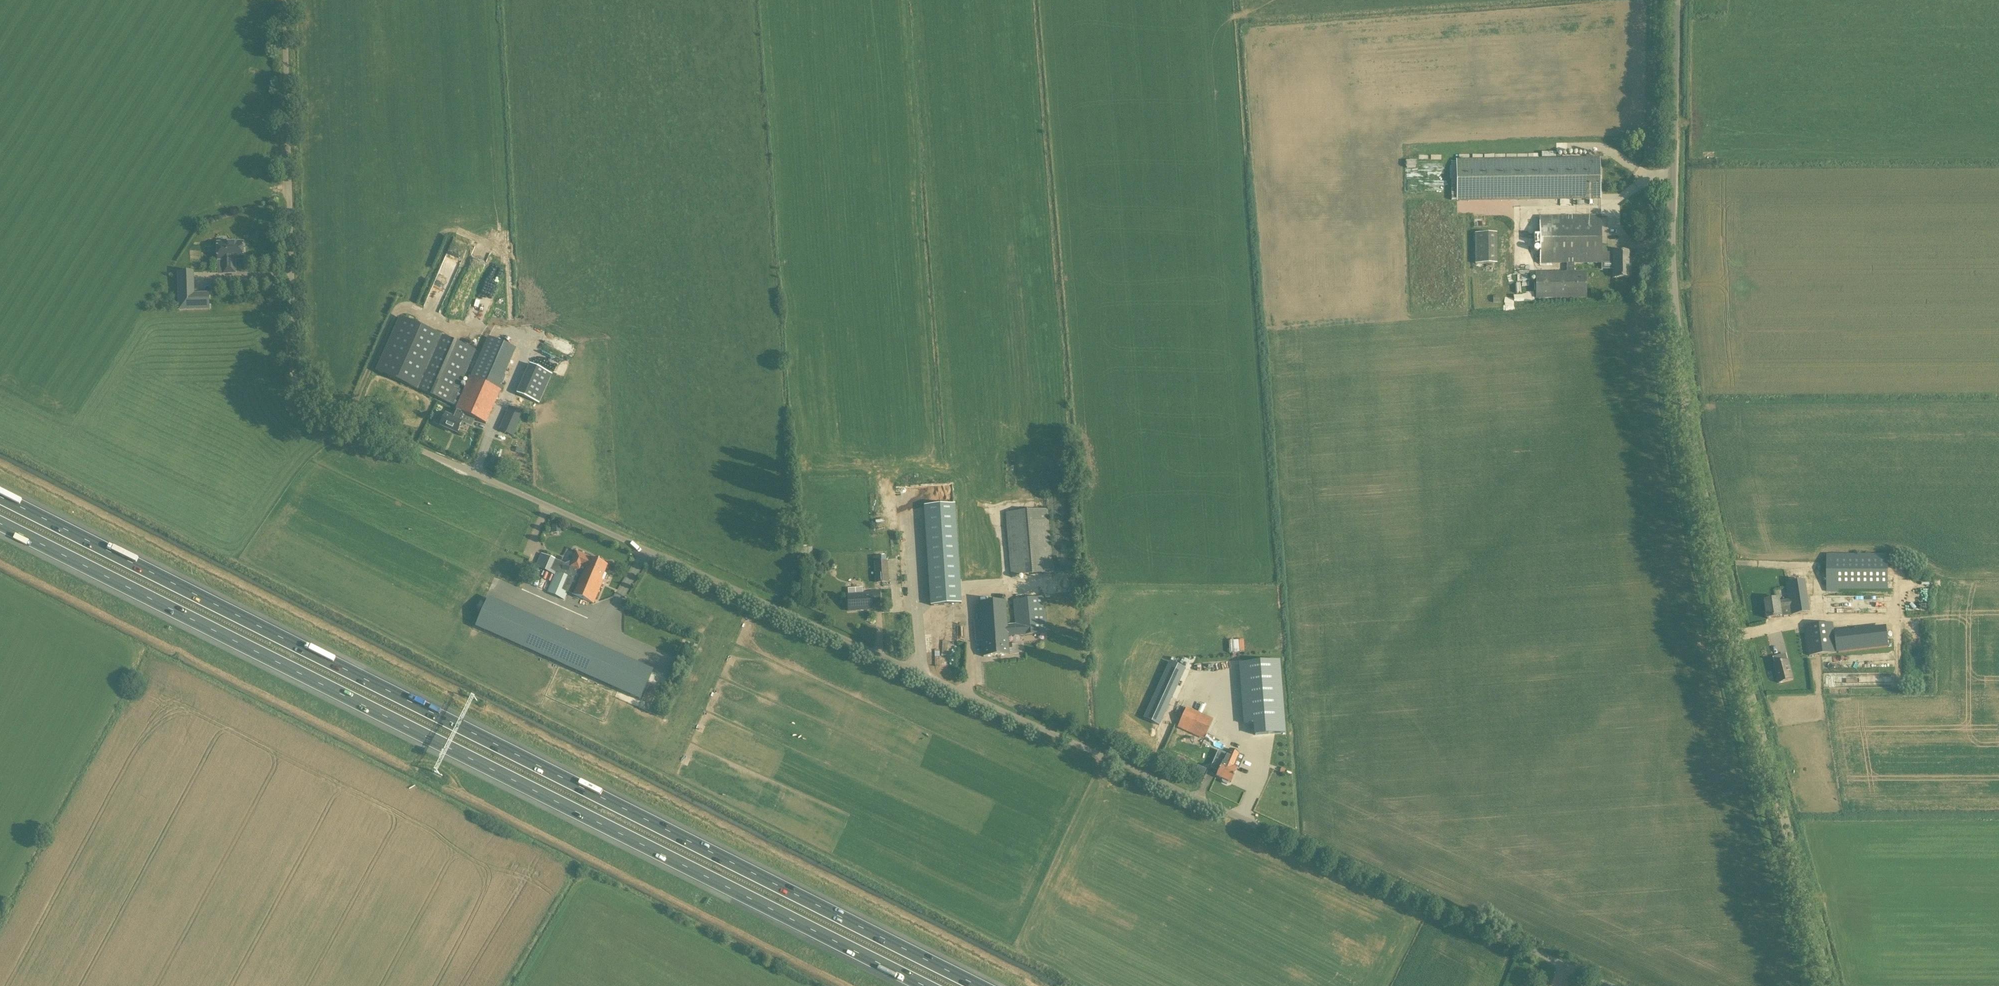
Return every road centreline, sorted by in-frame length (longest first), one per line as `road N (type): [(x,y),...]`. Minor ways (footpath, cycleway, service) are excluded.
road 1 (unclassified): [(1611,985),(299,392),(288,0)]
road 2 (motorway): [(977,985),(0,497)]
road 3 (motorway): [(0,524),(925,985)]
road 4 (unclassified): [(1826,985),(1695,470),(1677,338),(1677,0)]

